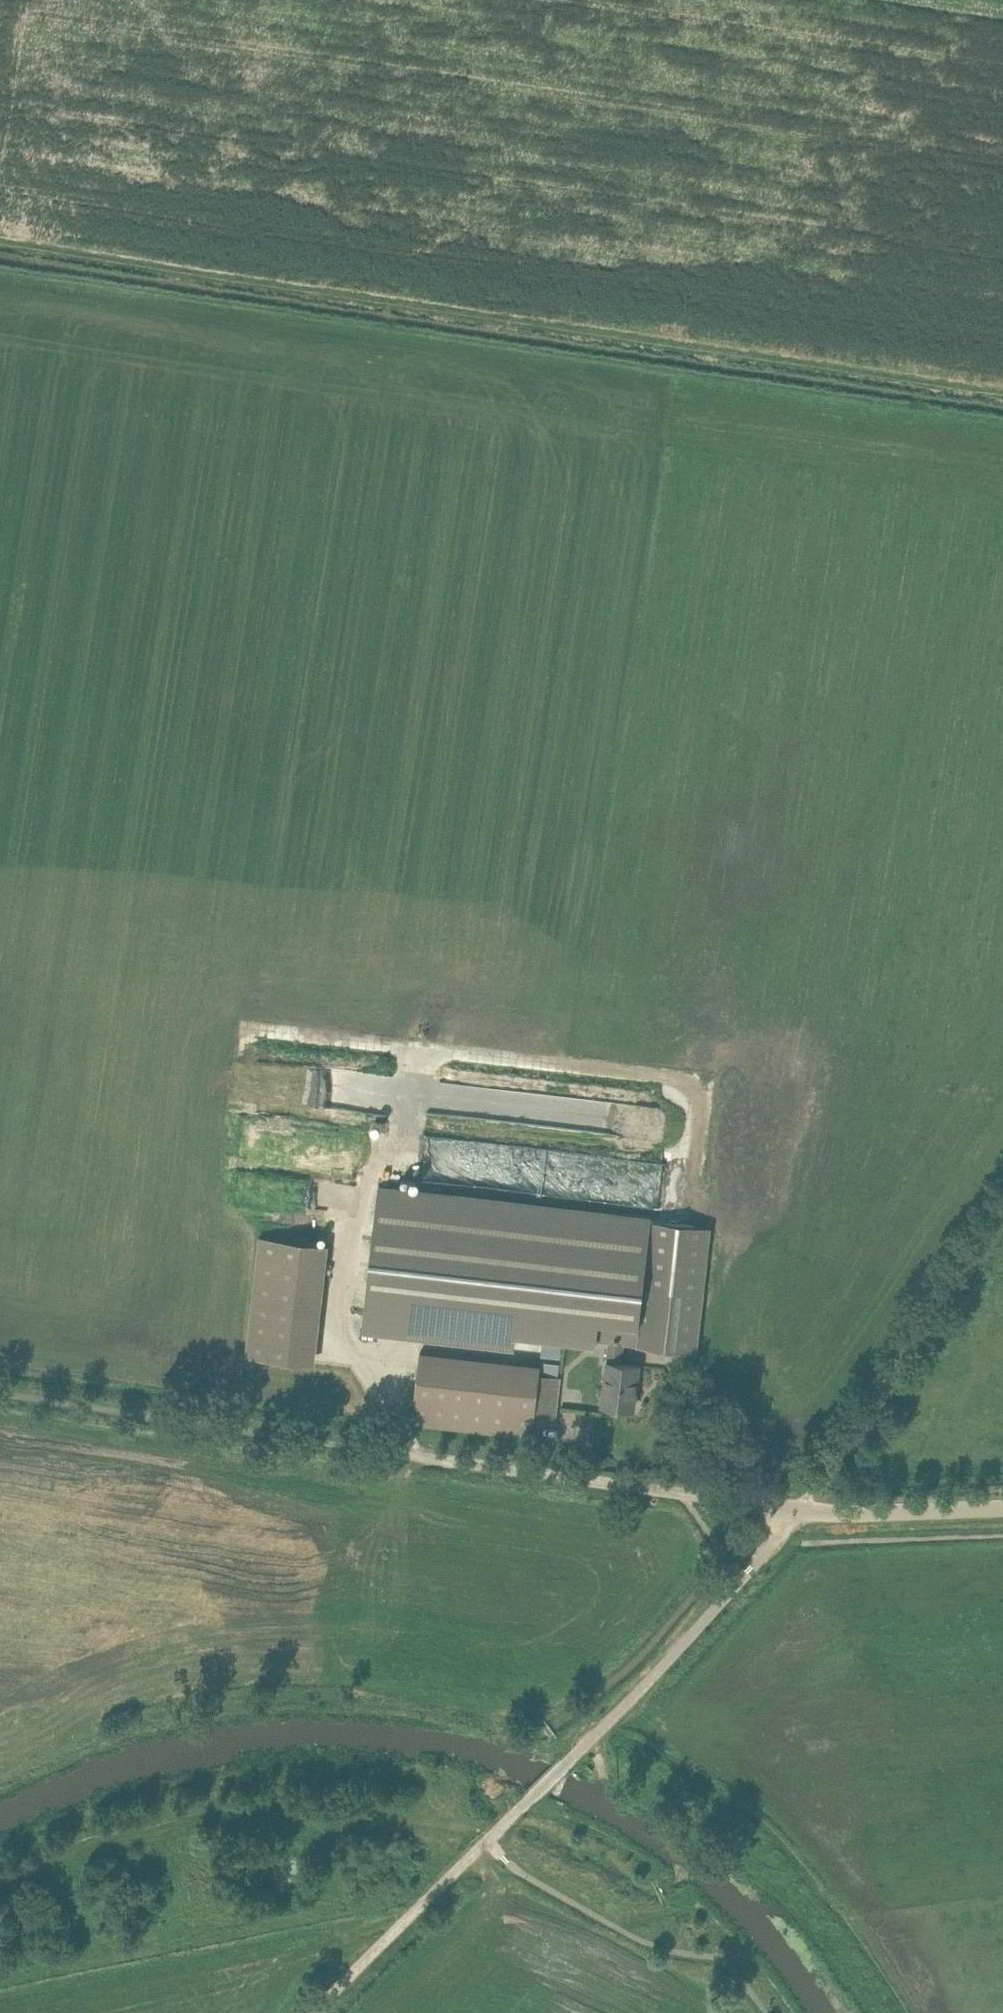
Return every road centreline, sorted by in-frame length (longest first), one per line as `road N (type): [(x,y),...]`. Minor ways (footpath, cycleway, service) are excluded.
road 1 (unclassified): [(800,1507),(354,1447)]
road 2 (unclassified): [(515,1813),(677,1651),(800,1507)]
road 3 (track): [(312,2012),(488,1840)]
road 4 (unclassified): [(800,1507),(1002,1507)]

